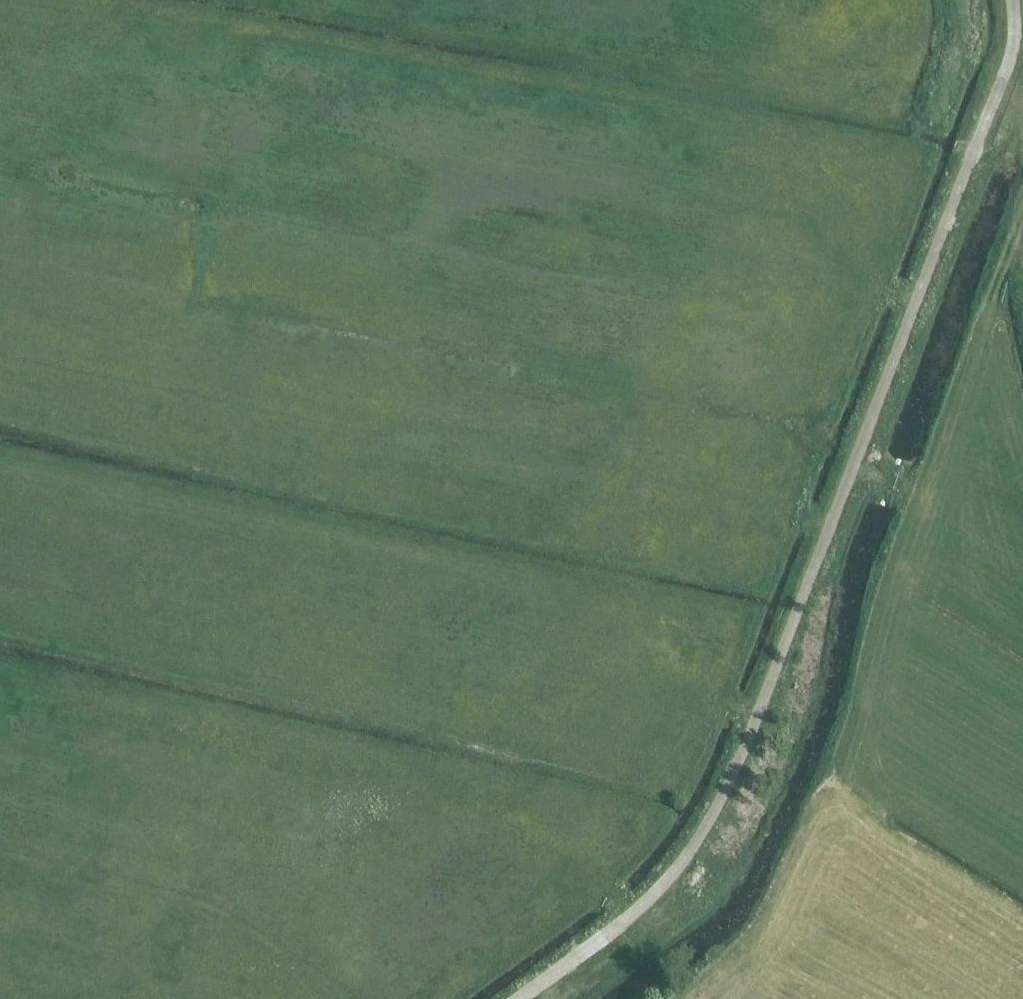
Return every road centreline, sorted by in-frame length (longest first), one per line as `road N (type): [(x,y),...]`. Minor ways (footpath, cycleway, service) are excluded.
road 1 (unclassified): [(519,998),(639,909),(717,809),(1008,63),(1013,0)]

